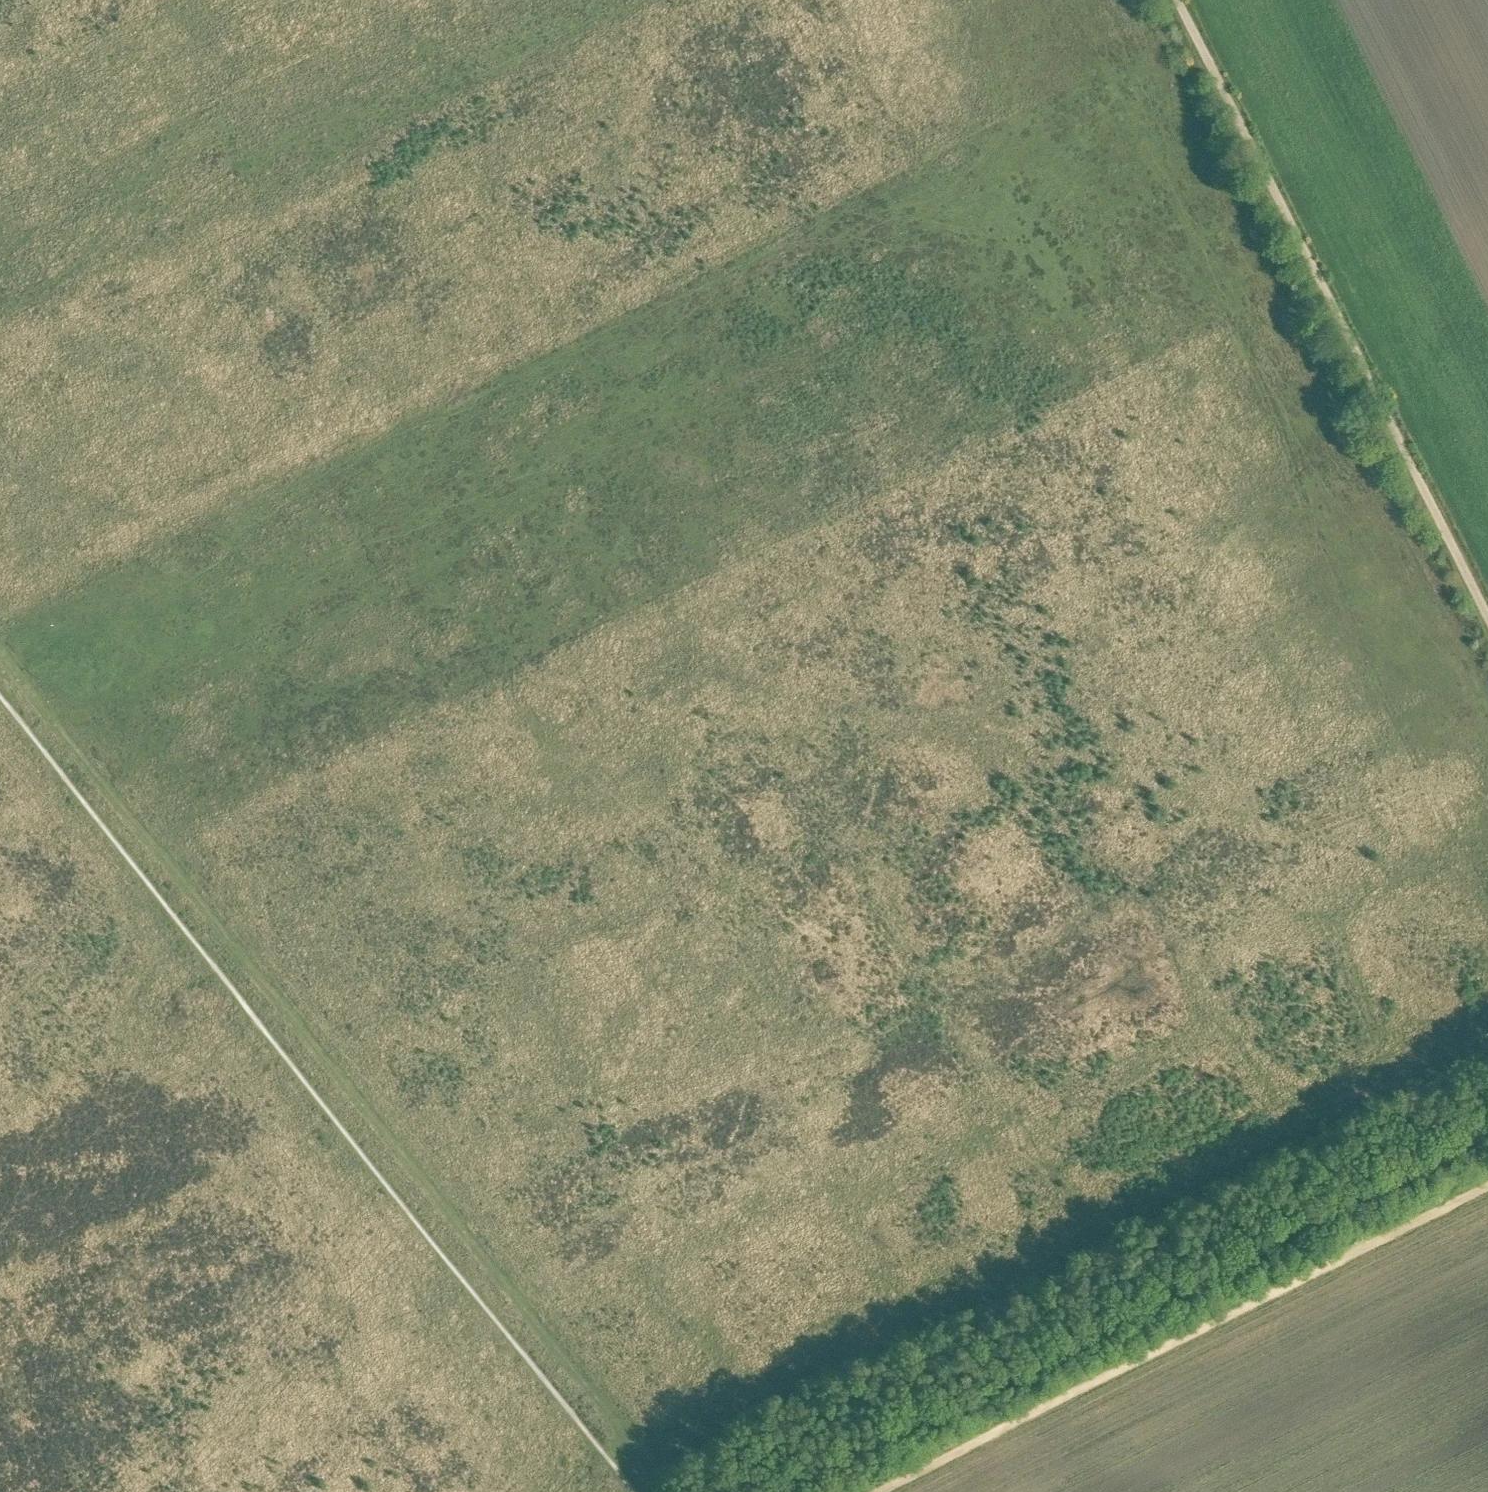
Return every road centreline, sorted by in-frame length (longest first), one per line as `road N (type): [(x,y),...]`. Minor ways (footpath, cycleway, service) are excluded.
road 1 (track): [(0,655),(620,1430),(628,1484)]
road 2 (track): [(1487,1188),(875,1491)]
road 3 (track): [(1177,0),(1487,608)]

